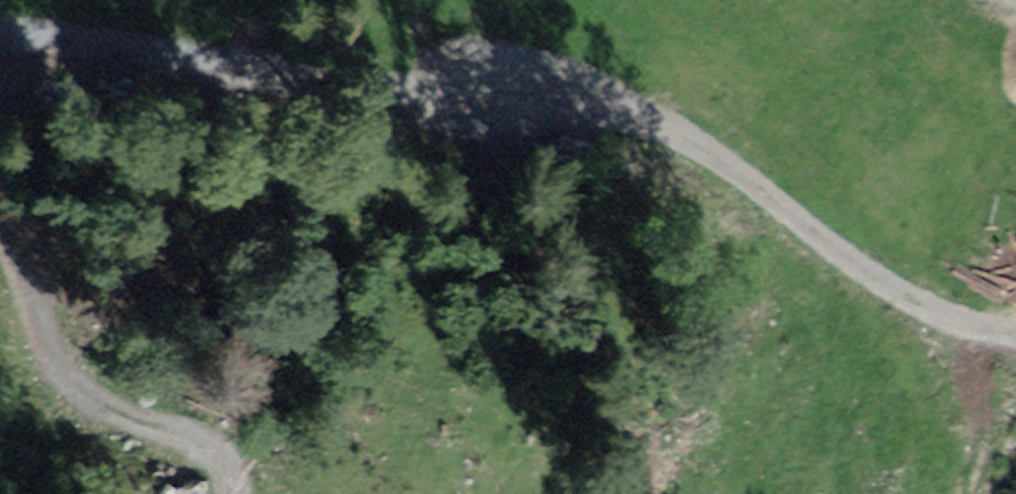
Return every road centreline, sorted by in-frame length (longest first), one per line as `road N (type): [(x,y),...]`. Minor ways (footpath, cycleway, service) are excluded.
road 1 (track): [(0,72),(40,62),(253,72),(610,115),(718,153),(883,284),(979,326),(1015,328)]
road 2 (track): [(232,493),(227,472),(198,444),(93,404),(59,371),(0,214)]
road 3 (track): [(977,493),(979,326)]

